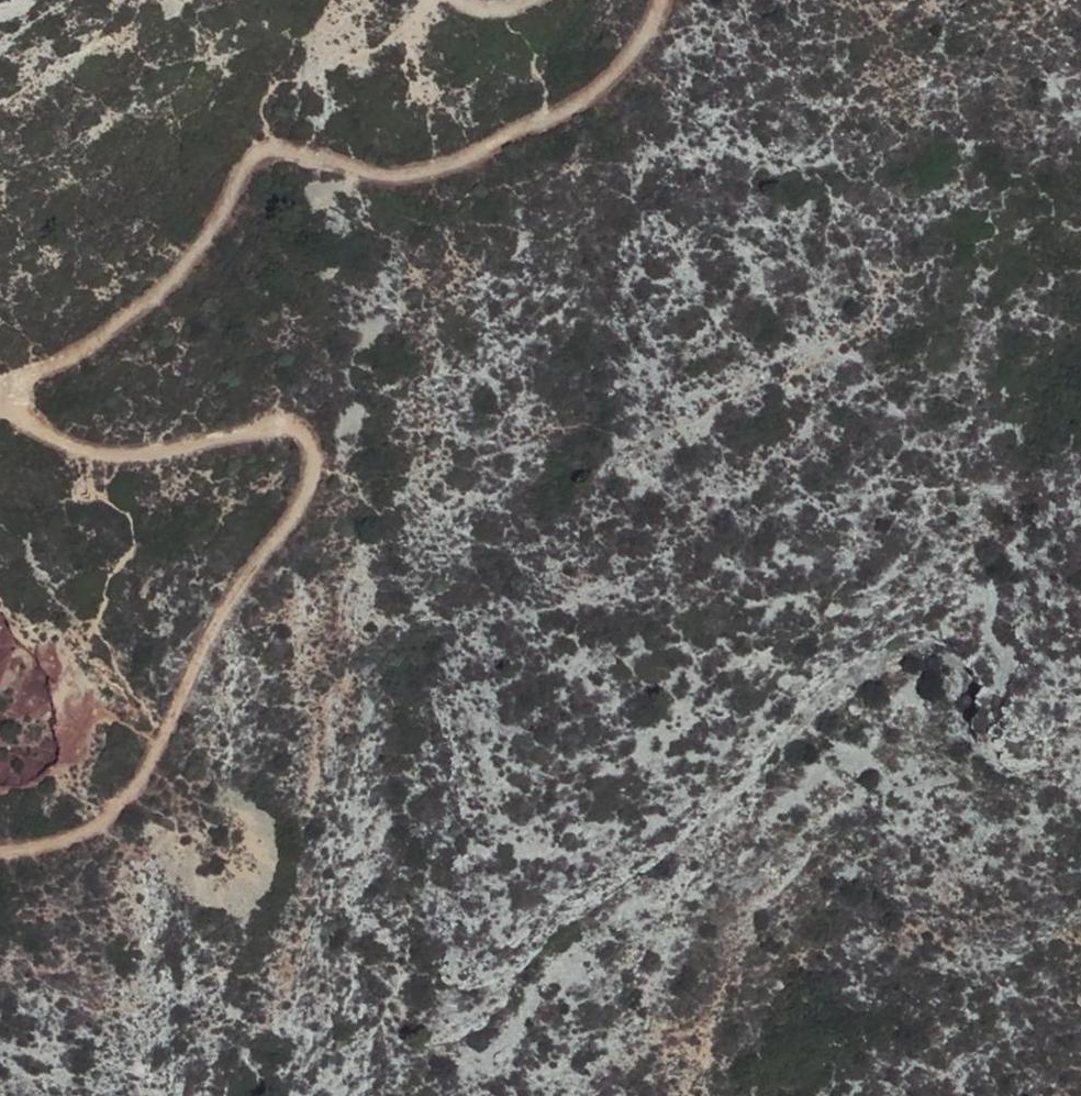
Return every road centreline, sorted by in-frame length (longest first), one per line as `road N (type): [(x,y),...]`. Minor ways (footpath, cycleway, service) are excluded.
road 1 (track): [(0,845),(42,844),(119,812),(241,582),(299,519),(310,438),(294,415),(139,456),(86,449),(28,421),(11,397),(23,374),(76,355),(143,305),(200,249),(249,155),(273,147),(379,172),(432,169),(602,87),(655,26),(658,0)]

